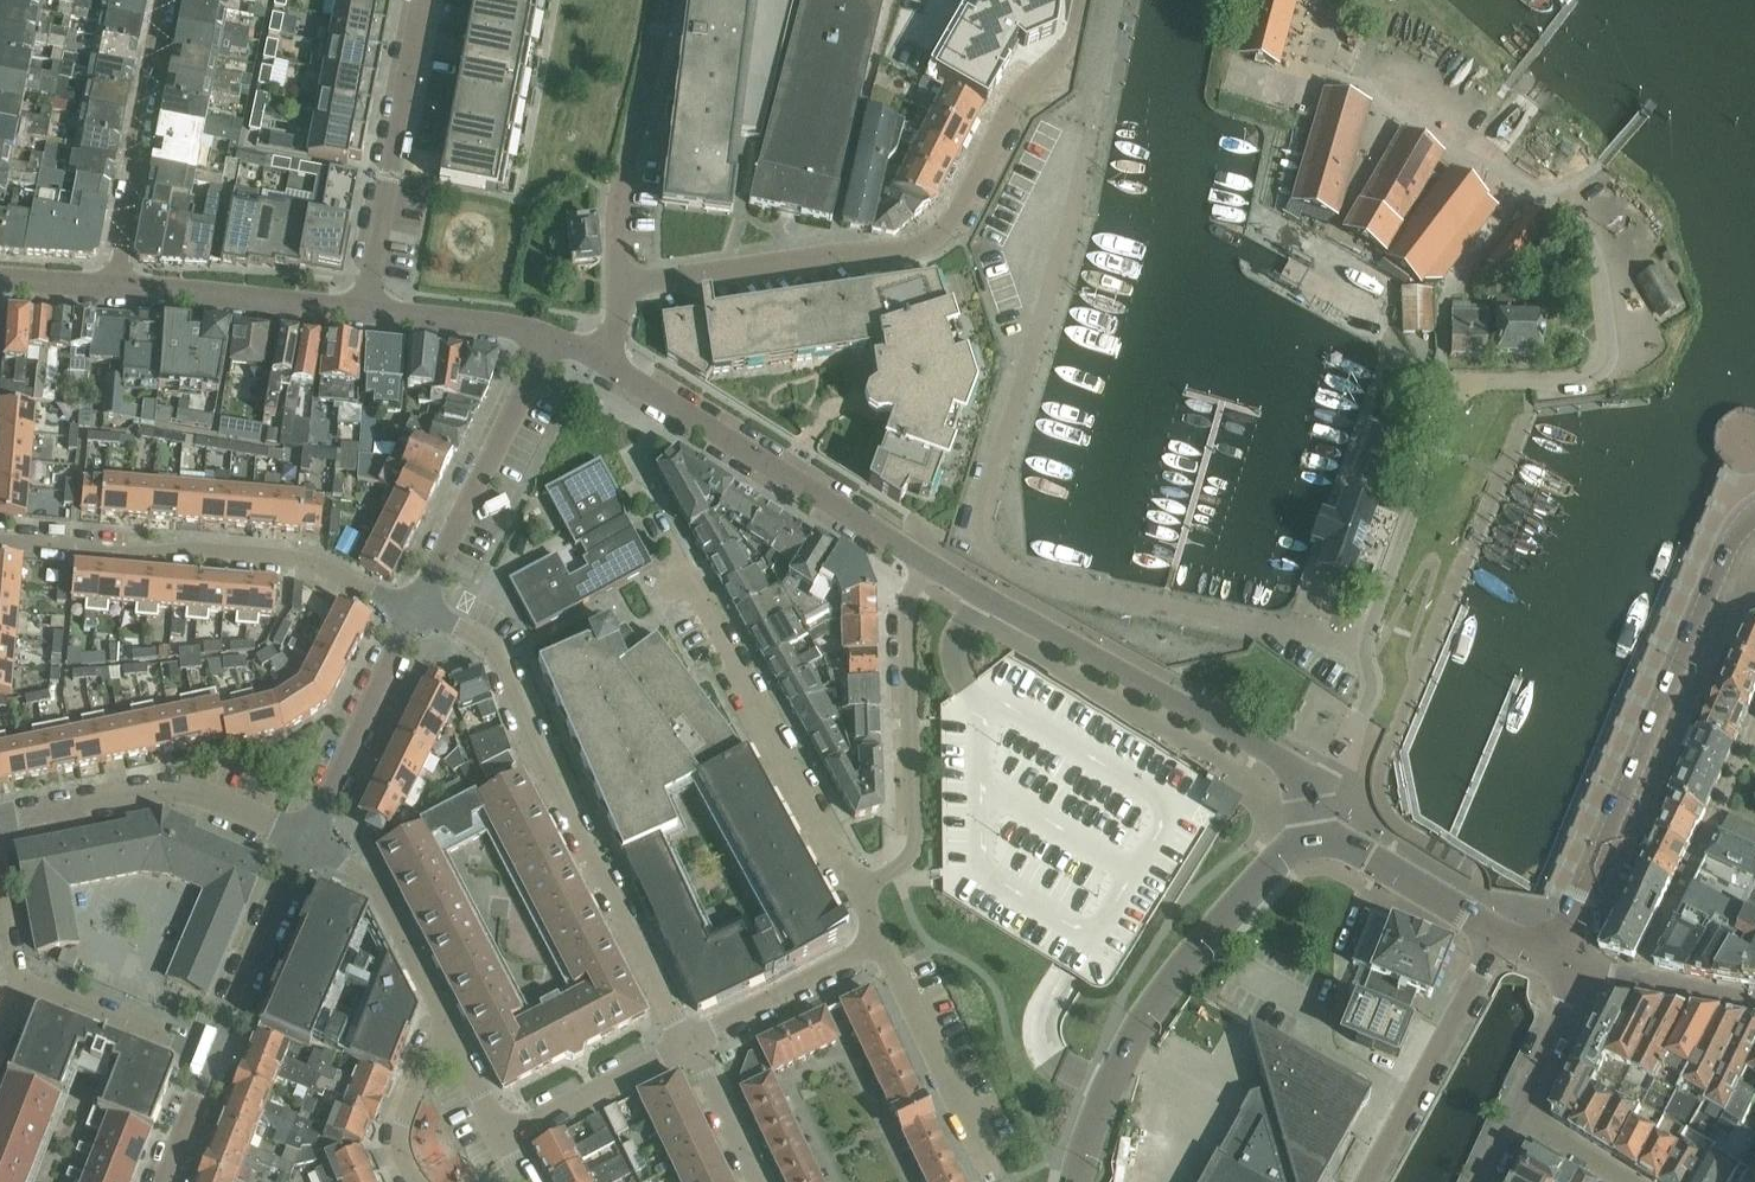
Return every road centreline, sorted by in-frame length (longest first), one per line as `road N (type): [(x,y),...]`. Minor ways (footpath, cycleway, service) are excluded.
road 1 (unclassified): [(1092,132),(984,510),(988,547),(1030,578),(1364,646)]
road 2 (unclassified): [(623,289),(906,249),(934,237),(956,215),(1018,97),(1071,44),(1078,0)]
road 3 (residential): [(687,1043),(534,750),(493,649),(415,609)]
road 4 (unclassified): [(1364,646),(1452,396),(1482,380),(1601,377),(1613,346),(1604,275)]
road 5 (tertiary): [(1754,514),(1727,549),(1558,957)]
road 6 (residential): [(928,563),(1284,761),(1303,778),(1309,801)]
road 7 (unclassified): [(0,540),(309,559),(415,609)]
road 8 (tertiary): [(1075,1181),(1108,1087),(1159,998),(1274,863),(1315,840)]
road 9 (residential): [(856,891),(654,519)]
road 10 (residential): [(602,361),(928,563)]
road 11 (residential): [(856,891),(900,865),(915,842),(907,602),(928,563)]
road 12 (residential): [(0,817),(178,790),(306,842)]
road 13 (residential): [(364,310),(422,0)]
road 14 (residential): [(415,609),(546,336)]
road 15 (residential): [(665,0),(614,218),(623,289)]
road 16 (residential): [(161,0),(114,284)]
road 17 (residential): [(1754,727),(1635,980)]
road 18 (unclassified): [(1370,1181),(1502,935)]
road 19 (residential): [(306,842),(415,609)]
road 20 (residential): [(988,1168),(880,940)]
road 21 (residential): [(114,284),(364,310)]
road 22 (residential): [(443,1023),(377,891),(306,842)]
road 23 (residential): [(214,1053),(306,842)]
road 24 (residential): [(687,1043),(880,940)]
road 25 (tertiary): [(1315,840),(1341,842),(1502,935)]
road 26 (residential): [(502,1138),(687,1043)]
road 27 (residential): [(214,1053),(19,982)]
road 28 (residential): [(364,310),(546,336)]
road 29 (unclassified): [(1309,801),(1370,694),(1364,646)]
road 30 (unclassified): [(1558,957),(1565,1004),(1513,1116)]
road 31 (residential): [(417,1181),(402,1146),(404,1123),(443,1023)]
road 32 (residential): [(758,1181),(687,1043)]
road 33 (residential): [(164,1181),(214,1053)]
road 34 (residential): [(502,1138),(443,1023)]
road 35 (residential): [(1513,1116),(1620,1181)]
road 36 (residential): [(19,982),(0,860)]
road 37 (residential): [(1635,980),(1754,1004)]

